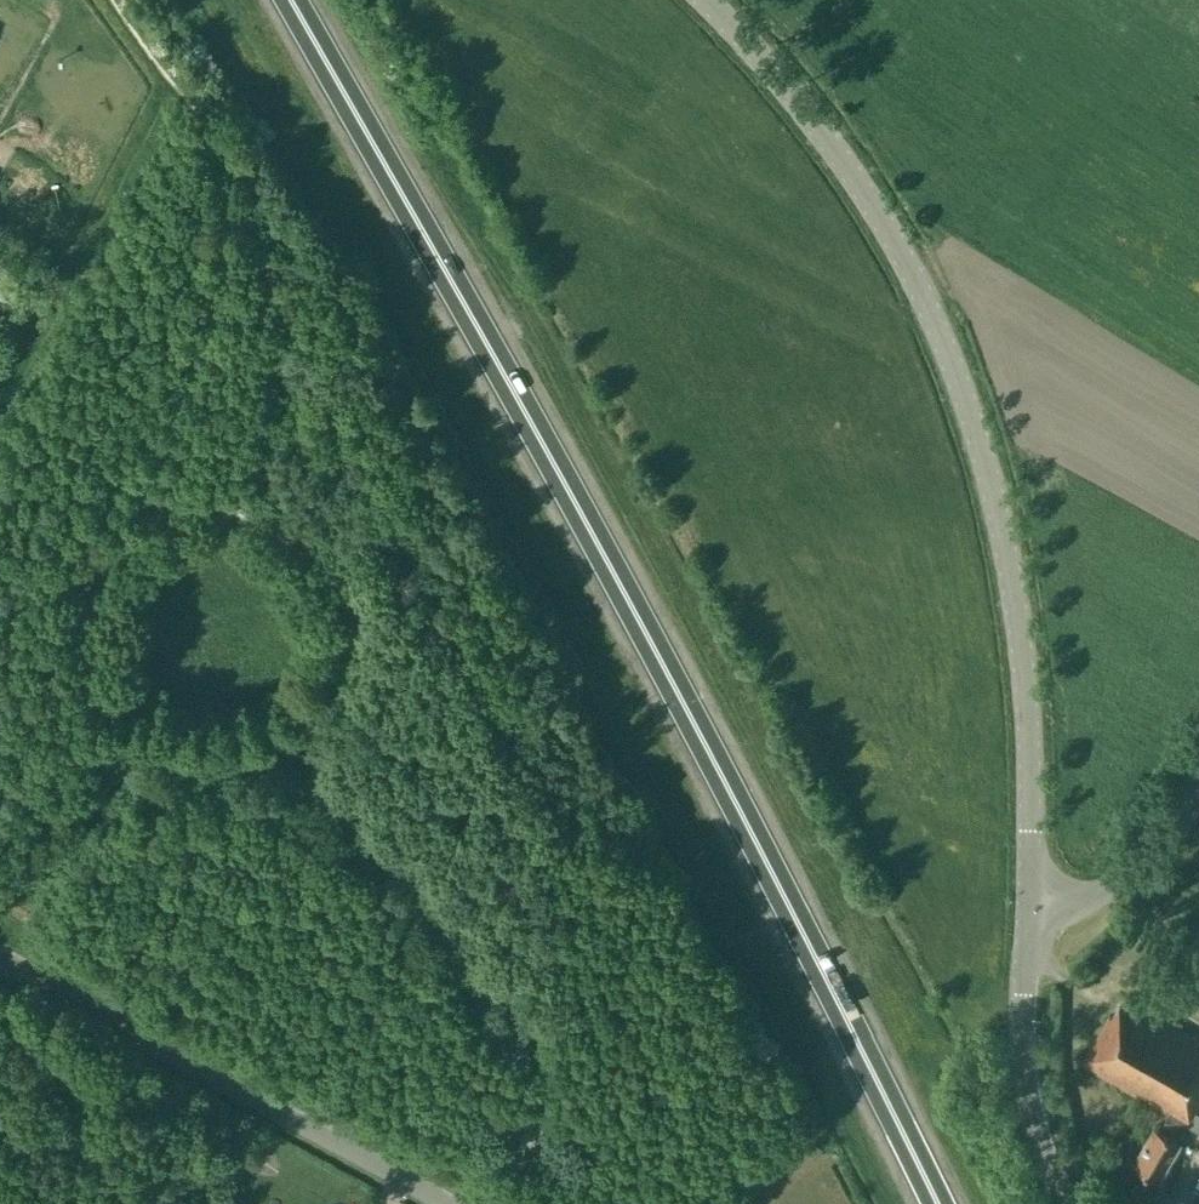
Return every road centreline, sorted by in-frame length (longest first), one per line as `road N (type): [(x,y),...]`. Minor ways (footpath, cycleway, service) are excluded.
road 1 (trunk): [(937,1203),(761,849),(283,0)]
road 2 (tertiary): [(1038,964),(1017,582),(959,366),(900,229),(848,143),(717,0)]
road 3 (unclassified): [(441,1203),(0,951)]
road 4 (tertiary): [(1072,1203),(1042,1109),(1038,964)]
road 5 (unclassified): [(1038,964),(1135,867),(1198,784)]

